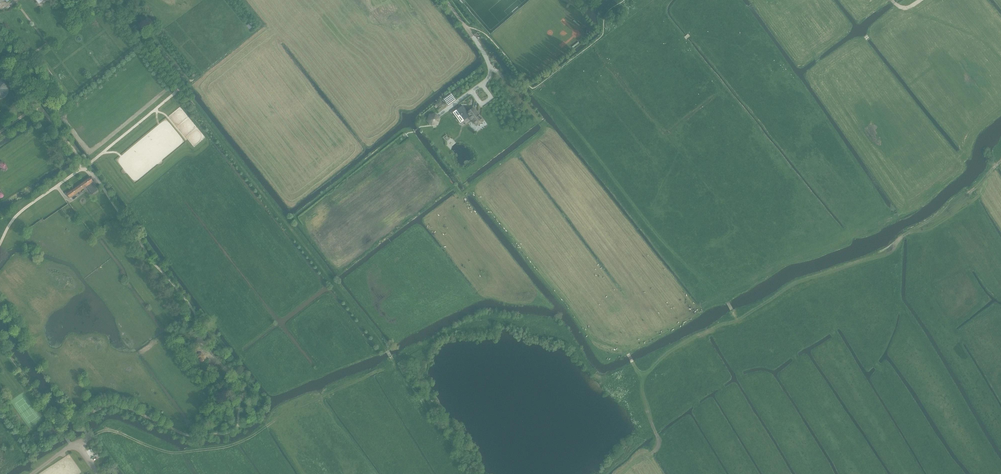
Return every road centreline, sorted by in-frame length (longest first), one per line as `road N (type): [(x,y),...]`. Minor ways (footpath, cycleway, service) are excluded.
road 1 (track): [(1000,160),(969,204),(635,369),(656,441),(625,473)]
road 2 (track): [(140,40),(387,350),(454,473)]
road 3 (track): [(535,88),(704,286),(725,297),(738,322)]
road 4 (track): [(0,244),(21,211),(179,90)]
road 5 (track): [(246,443),(297,403),(394,364)]
road 6 (track): [(72,447),(0,340)]
road 7 (track): [(891,0),(988,40),(1000,59)]

